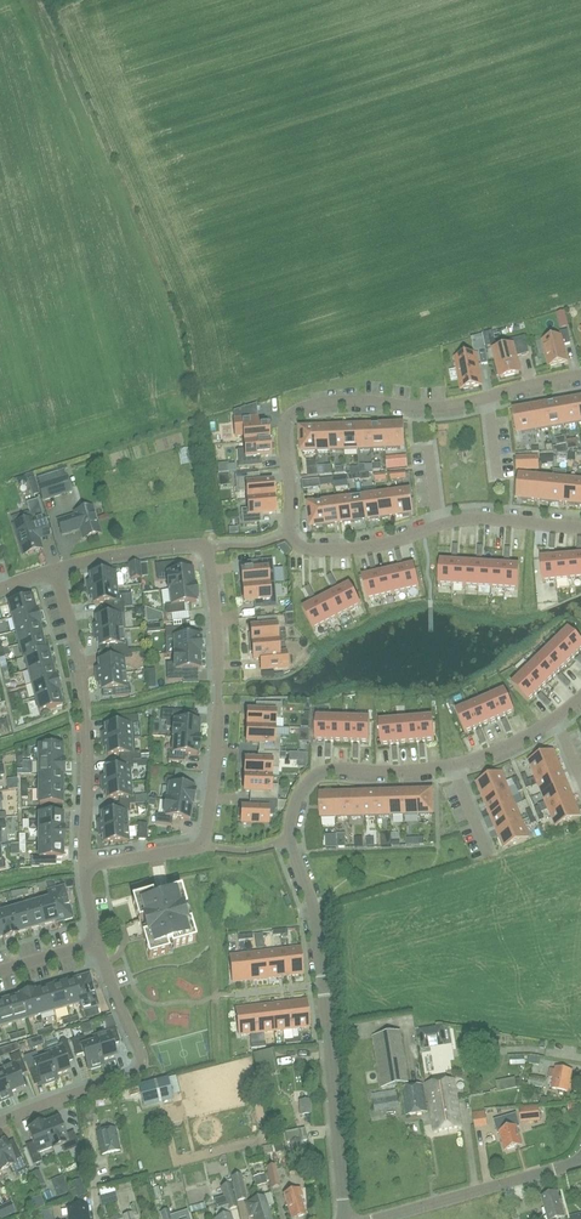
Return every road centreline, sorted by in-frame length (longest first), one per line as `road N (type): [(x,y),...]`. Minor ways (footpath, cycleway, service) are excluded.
road 1 (residential): [(289,535),(284,426),(294,410),(373,400),(437,406),(580,374)]
road 2 (residential): [(344,1218),(315,916),(287,837)]
road 3 (residential): [(289,535),(311,549),(354,548),(462,520),(580,527)]
road 4 (residential): [(52,569),(81,680),(84,862)]
road 5 (residential): [(206,549),(216,731),(202,839)]
road 6 (unclassified): [(377,1218),(580,1159)]
road 7 (residential): [(287,837),(298,792),(322,772),(454,765)]
road 8 (residential): [(206,549),(187,544),(52,569)]
road 9 (residential): [(0,1121),(142,1065)]
road 10 (residential): [(97,944),(142,1065)]
road 11 (residential): [(202,839),(84,862)]

